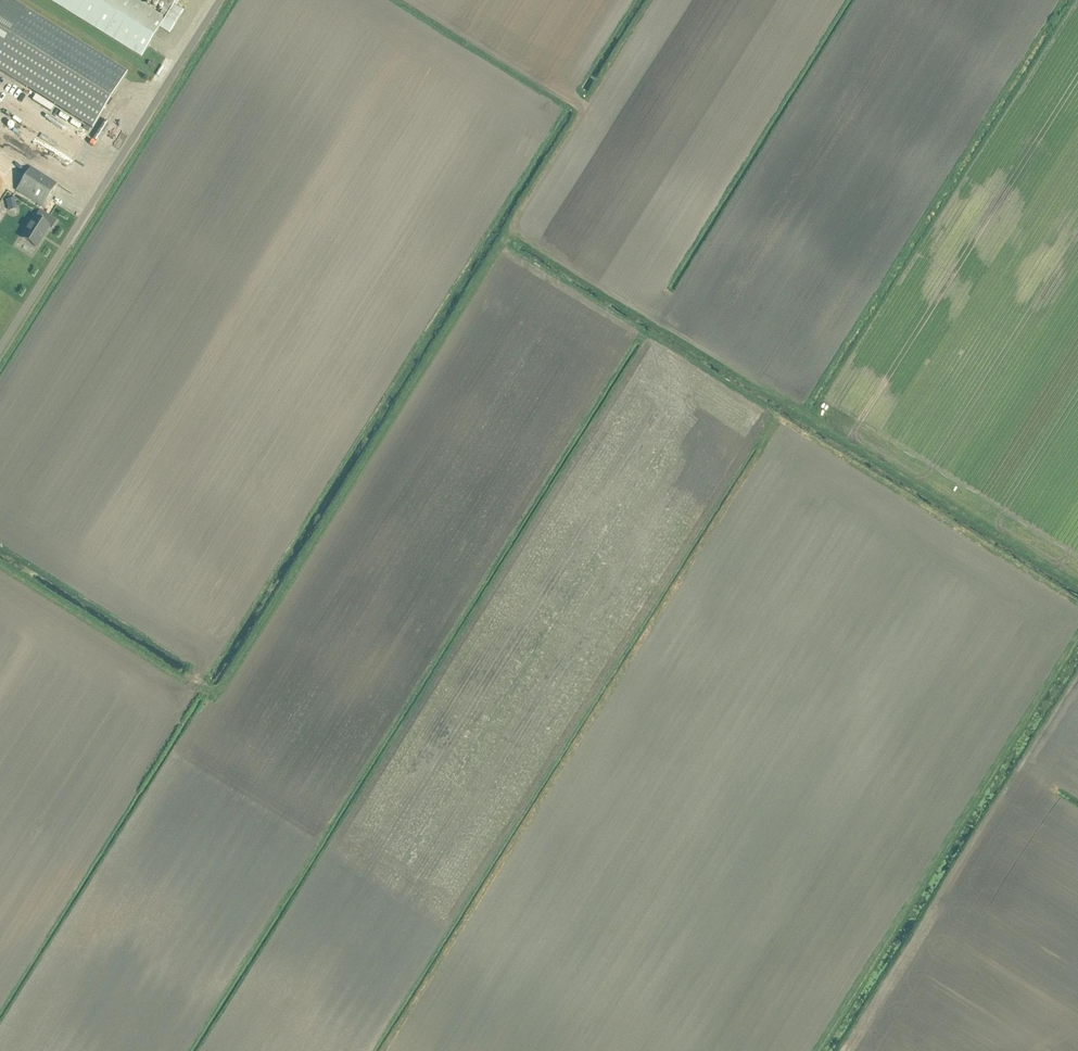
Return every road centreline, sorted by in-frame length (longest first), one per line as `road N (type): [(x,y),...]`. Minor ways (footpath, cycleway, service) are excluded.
road 1 (track): [(848,1050),(1077,683)]
road 2 (unclassified): [(0,348),(220,0)]

